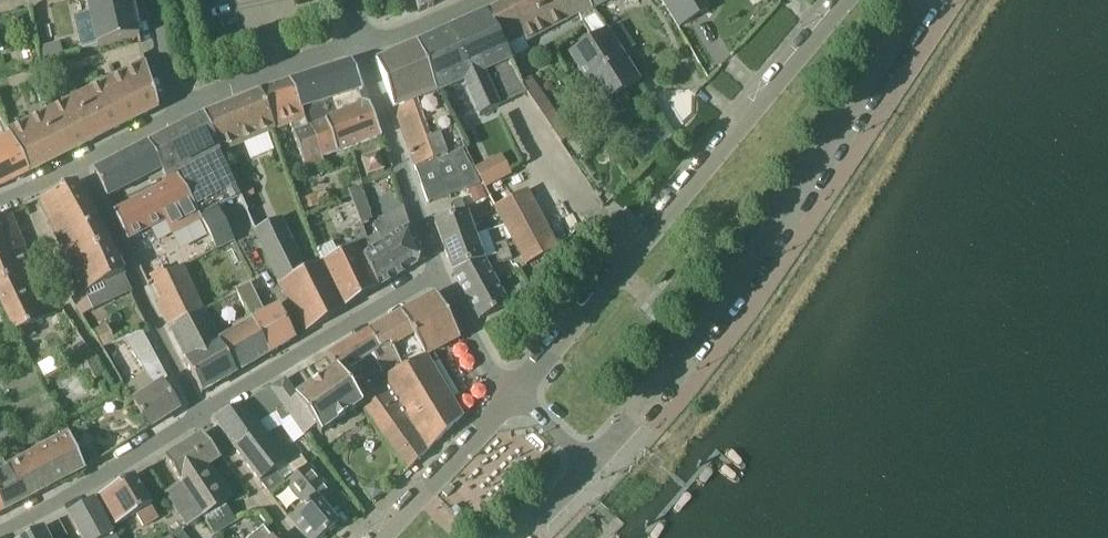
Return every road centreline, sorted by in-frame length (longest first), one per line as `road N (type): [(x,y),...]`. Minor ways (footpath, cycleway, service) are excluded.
road 1 (residential): [(589,463),(739,285),(928,0)]
road 2 (residential): [(515,395),(840,0)]
road 3 (residential): [(199,412),(439,273)]
road 4 (residential): [(199,412),(79,165)]
road 5 (residential): [(439,273),(357,40)]
road 6 (residential): [(0,529),(73,494),(199,412)]
road 7 (residential): [(378,537),(515,395)]
road 8 (residential): [(178,108),(357,40)]
road 9 (residential): [(294,537),(199,412)]
road 10 (residential): [(515,395),(490,370),(439,273)]
road 11 (residential): [(357,40),(425,24),(473,0)]

